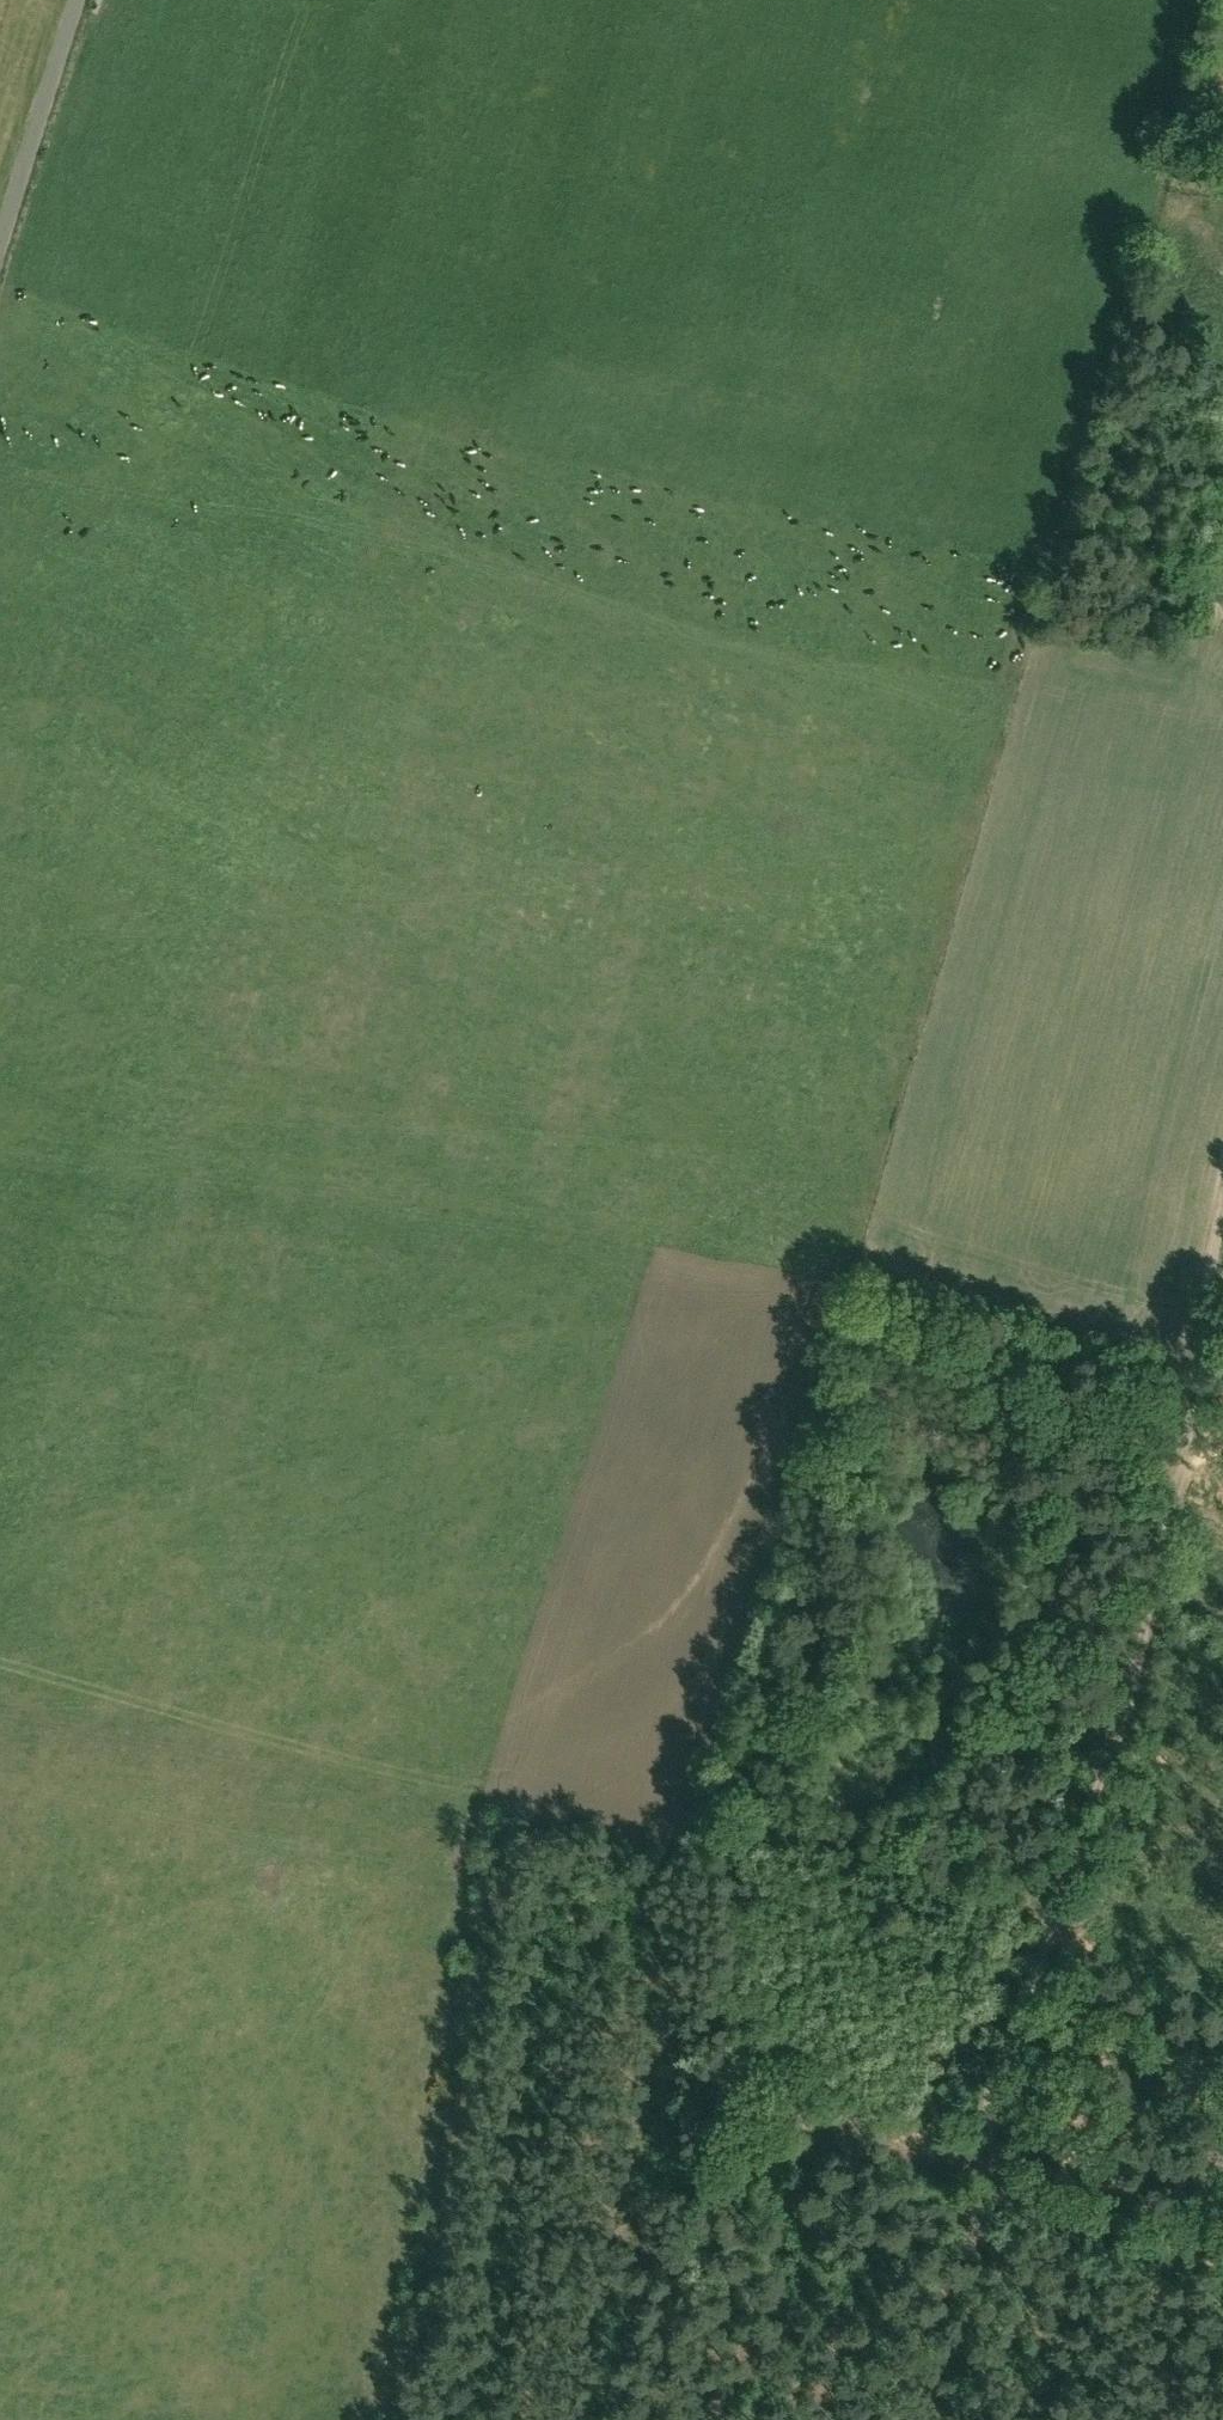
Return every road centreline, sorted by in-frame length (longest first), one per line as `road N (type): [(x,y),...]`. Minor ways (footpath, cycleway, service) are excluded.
road 1 (unclassified): [(0,237),(74,0)]

